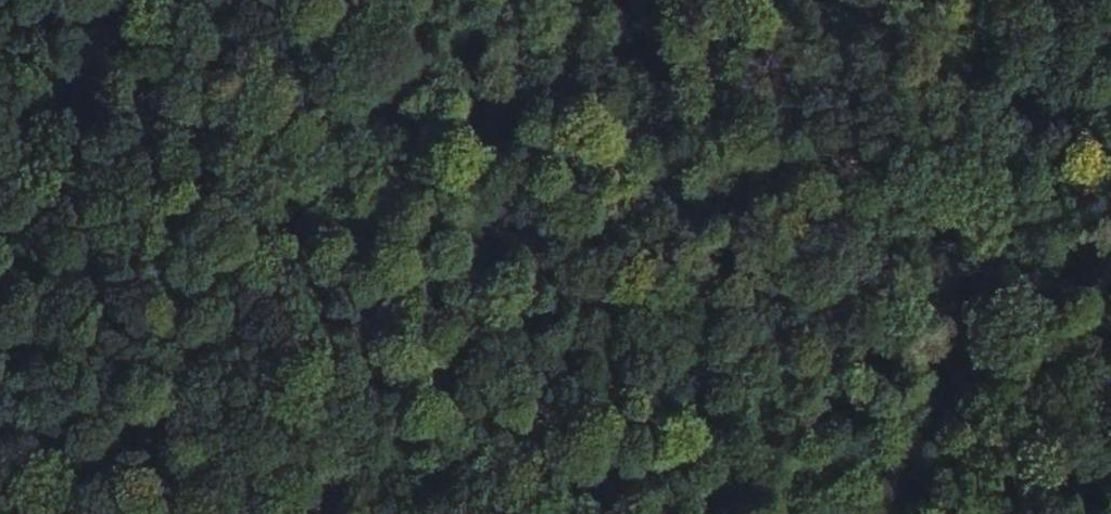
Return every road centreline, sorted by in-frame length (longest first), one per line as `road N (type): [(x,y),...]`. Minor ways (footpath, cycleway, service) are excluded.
road 1 (track): [(131,0),(0,169)]

